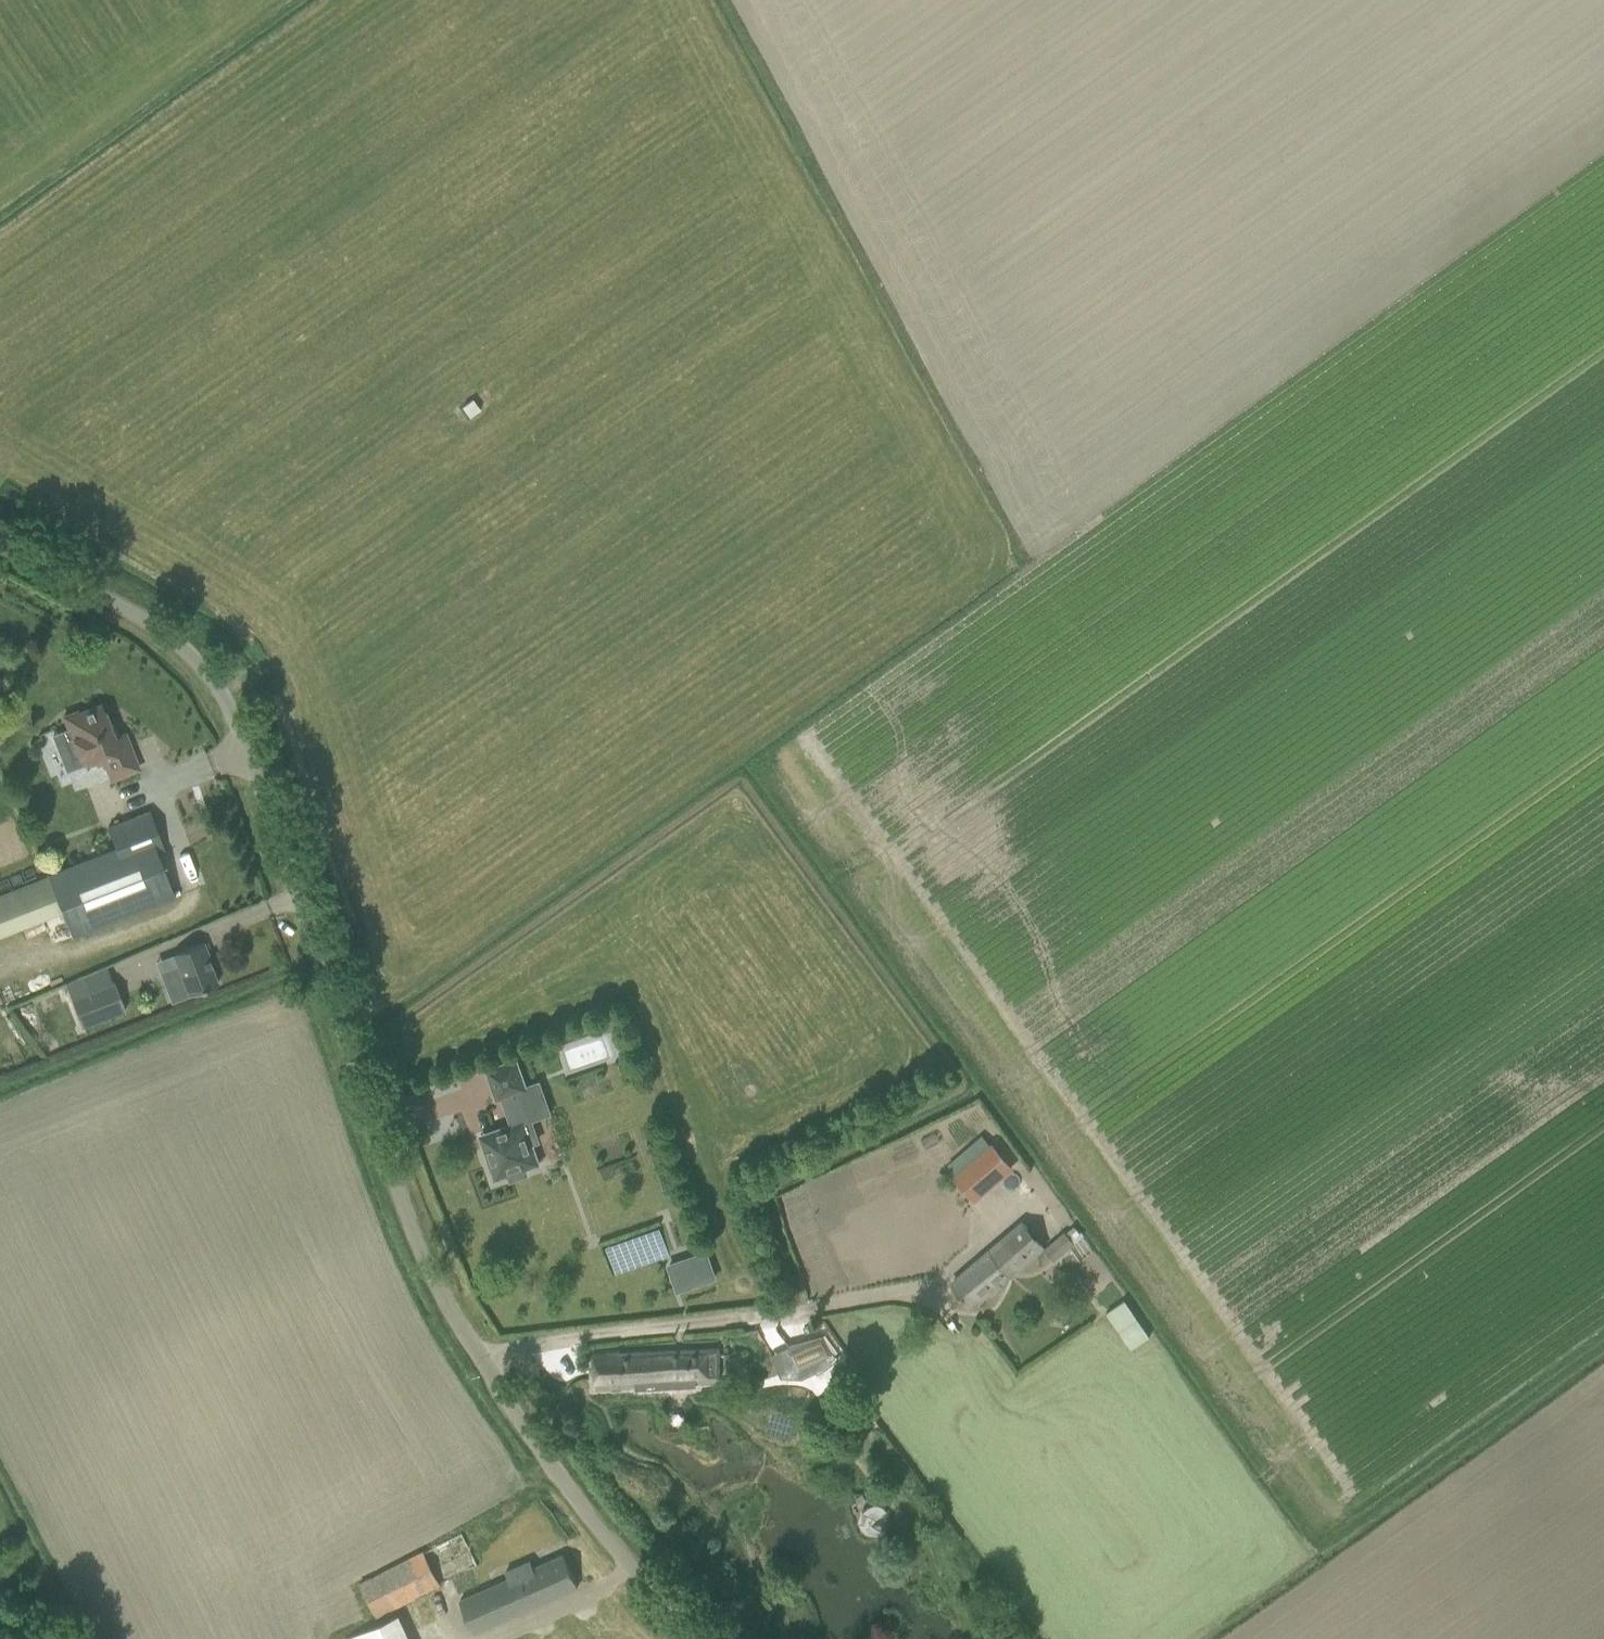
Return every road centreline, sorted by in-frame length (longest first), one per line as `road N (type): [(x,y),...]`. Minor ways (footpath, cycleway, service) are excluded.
road 1 (unclassified): [(701,1638),(569,1491),(443,1298),(223,696),(182,647),(150,624),(0,540)]

